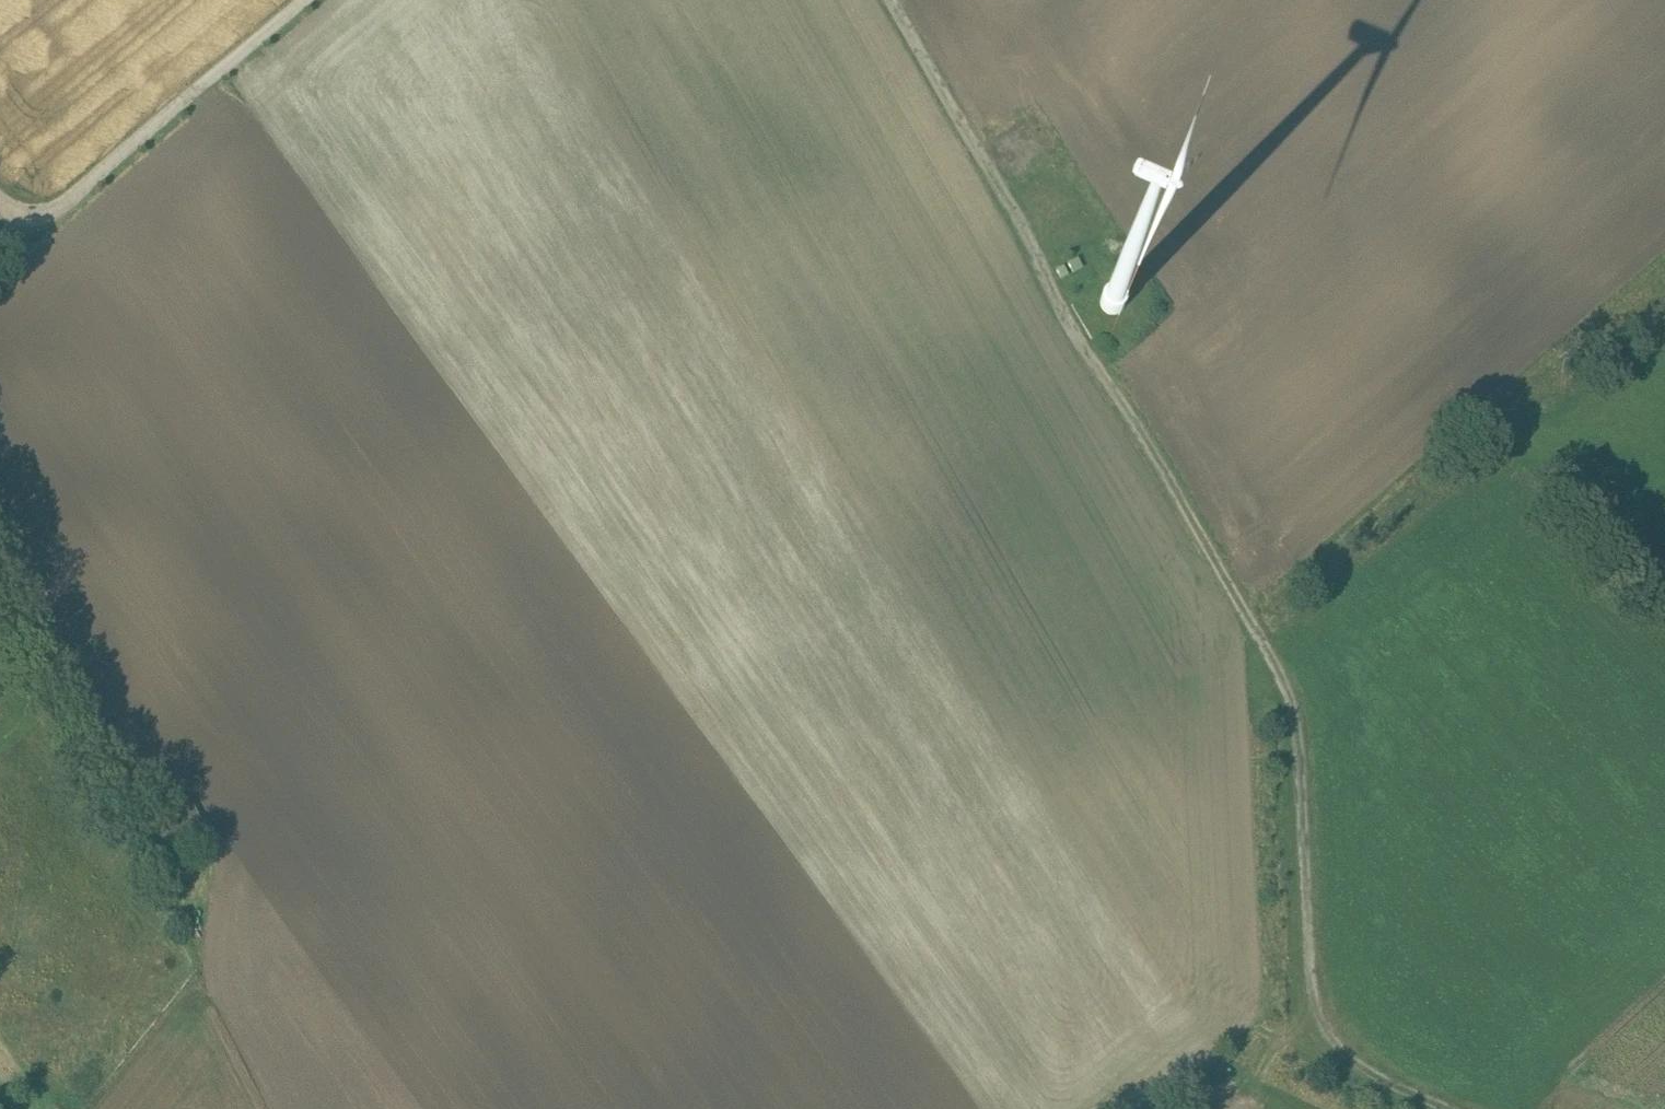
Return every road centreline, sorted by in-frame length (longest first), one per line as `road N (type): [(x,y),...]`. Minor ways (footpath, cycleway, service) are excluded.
road 1 (track): [(878,0),(1053,275),(1282,702),(1309,968),(1362,1050),(1444,1108)]
road 2 (track): [(32,214),(295,0)]
road 3 (track): [(132,811),(0,556)]

